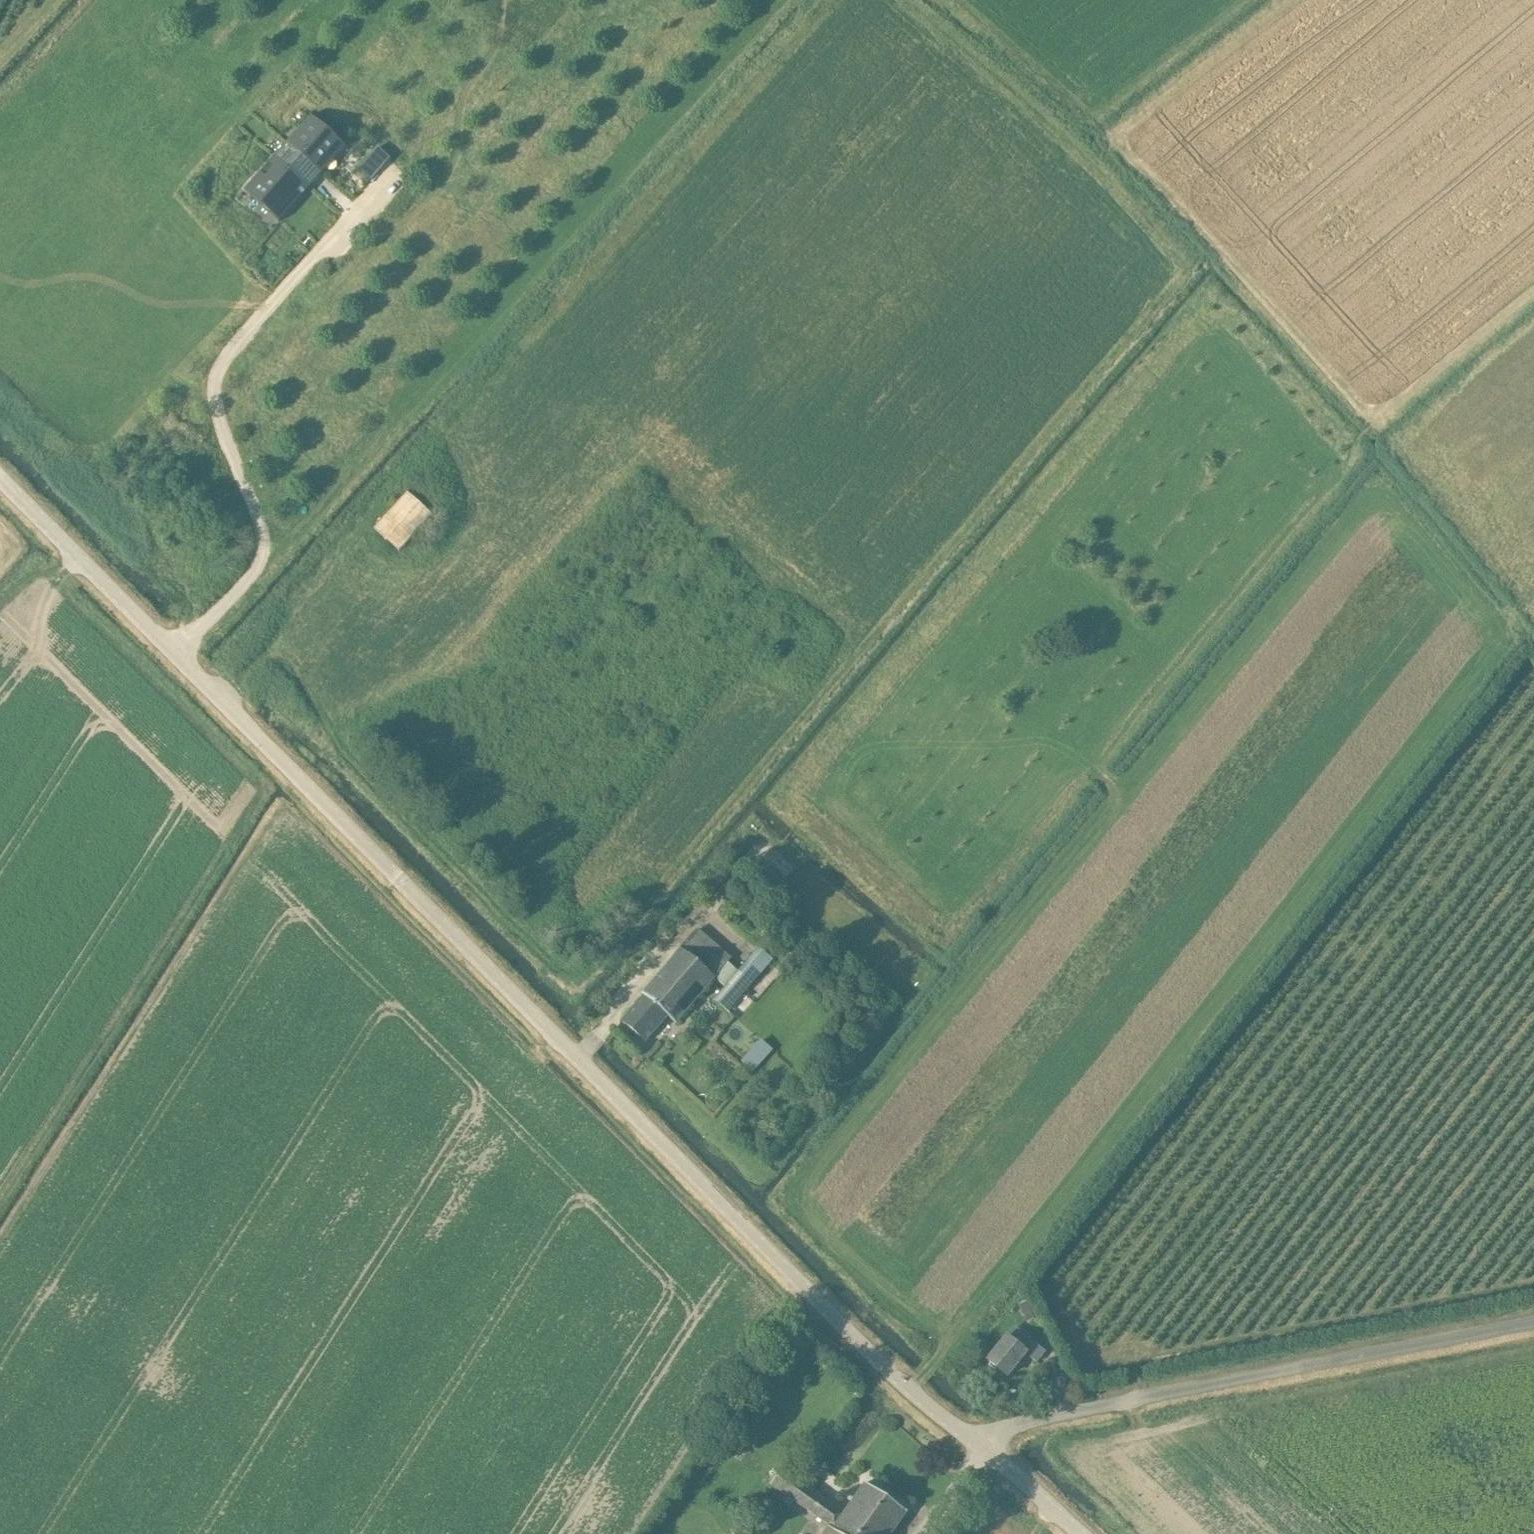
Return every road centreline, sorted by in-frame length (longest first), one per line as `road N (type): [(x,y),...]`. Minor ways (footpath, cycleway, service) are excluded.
road 1 (unclassified): [(985,1449),(898,1379),(0,485)]
road 2 (unclassified): [(985,1449),(1018,1423),(1533,1323)]
road 3 (unclassified): [(1082,1533),(985,1449)]

